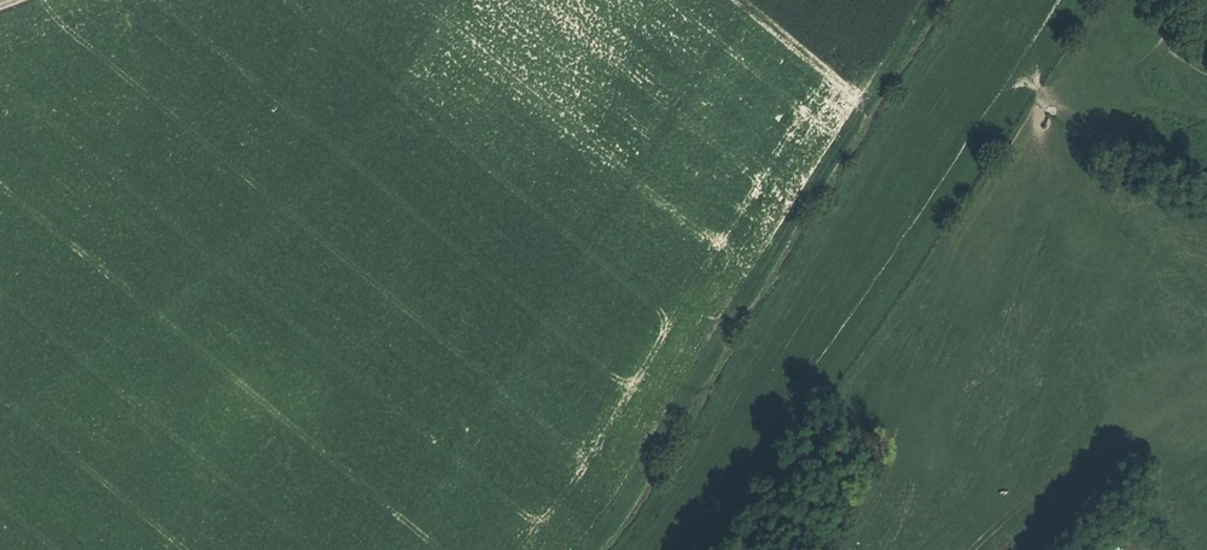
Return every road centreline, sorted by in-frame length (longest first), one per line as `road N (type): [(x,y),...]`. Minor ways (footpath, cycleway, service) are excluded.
road 1 (track): [(932,0),(616,514),(583,549)]
road 2 (track): [(868,106),(740,0)]

